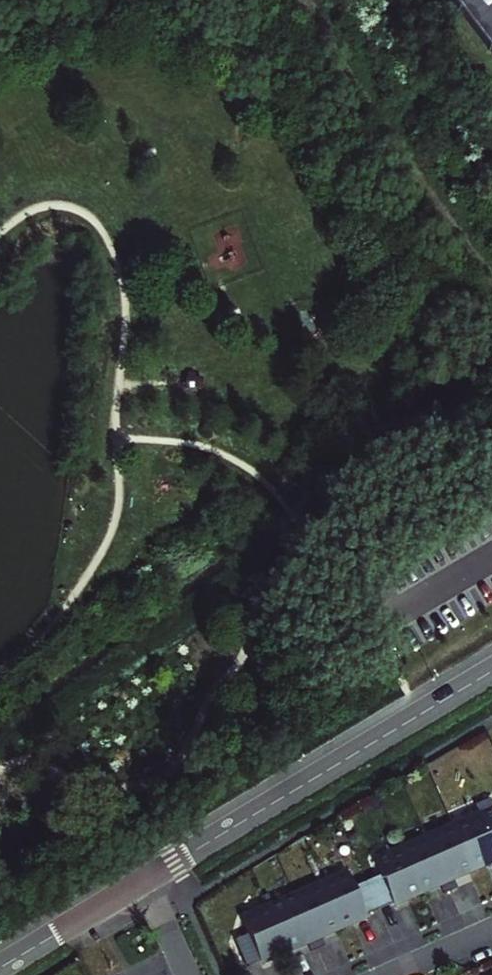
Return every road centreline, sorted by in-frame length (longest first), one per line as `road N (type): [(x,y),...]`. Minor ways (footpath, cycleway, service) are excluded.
road 1 (unclassified): [(144,880),(491,671)]
road 2 (unclassified): [(0,966),(144,880)]

